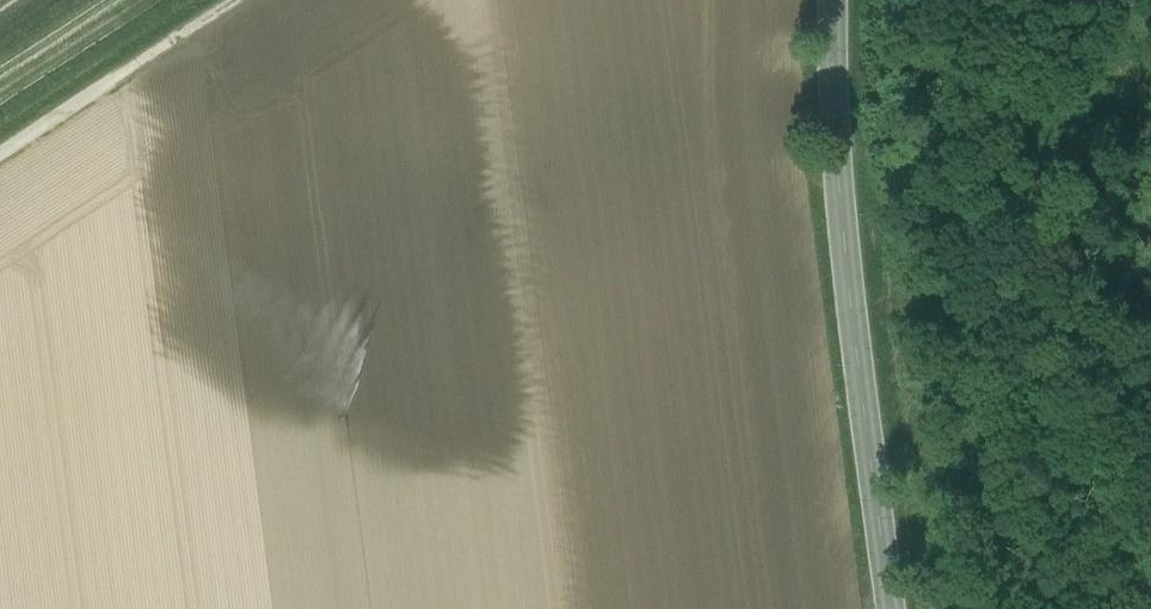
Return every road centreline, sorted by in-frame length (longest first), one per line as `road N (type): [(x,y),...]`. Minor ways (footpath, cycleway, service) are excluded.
road 1 (tertiary): [(890,608),(847,277),(830,0)]
road 2 (track): [(237,0),(0,155)]

